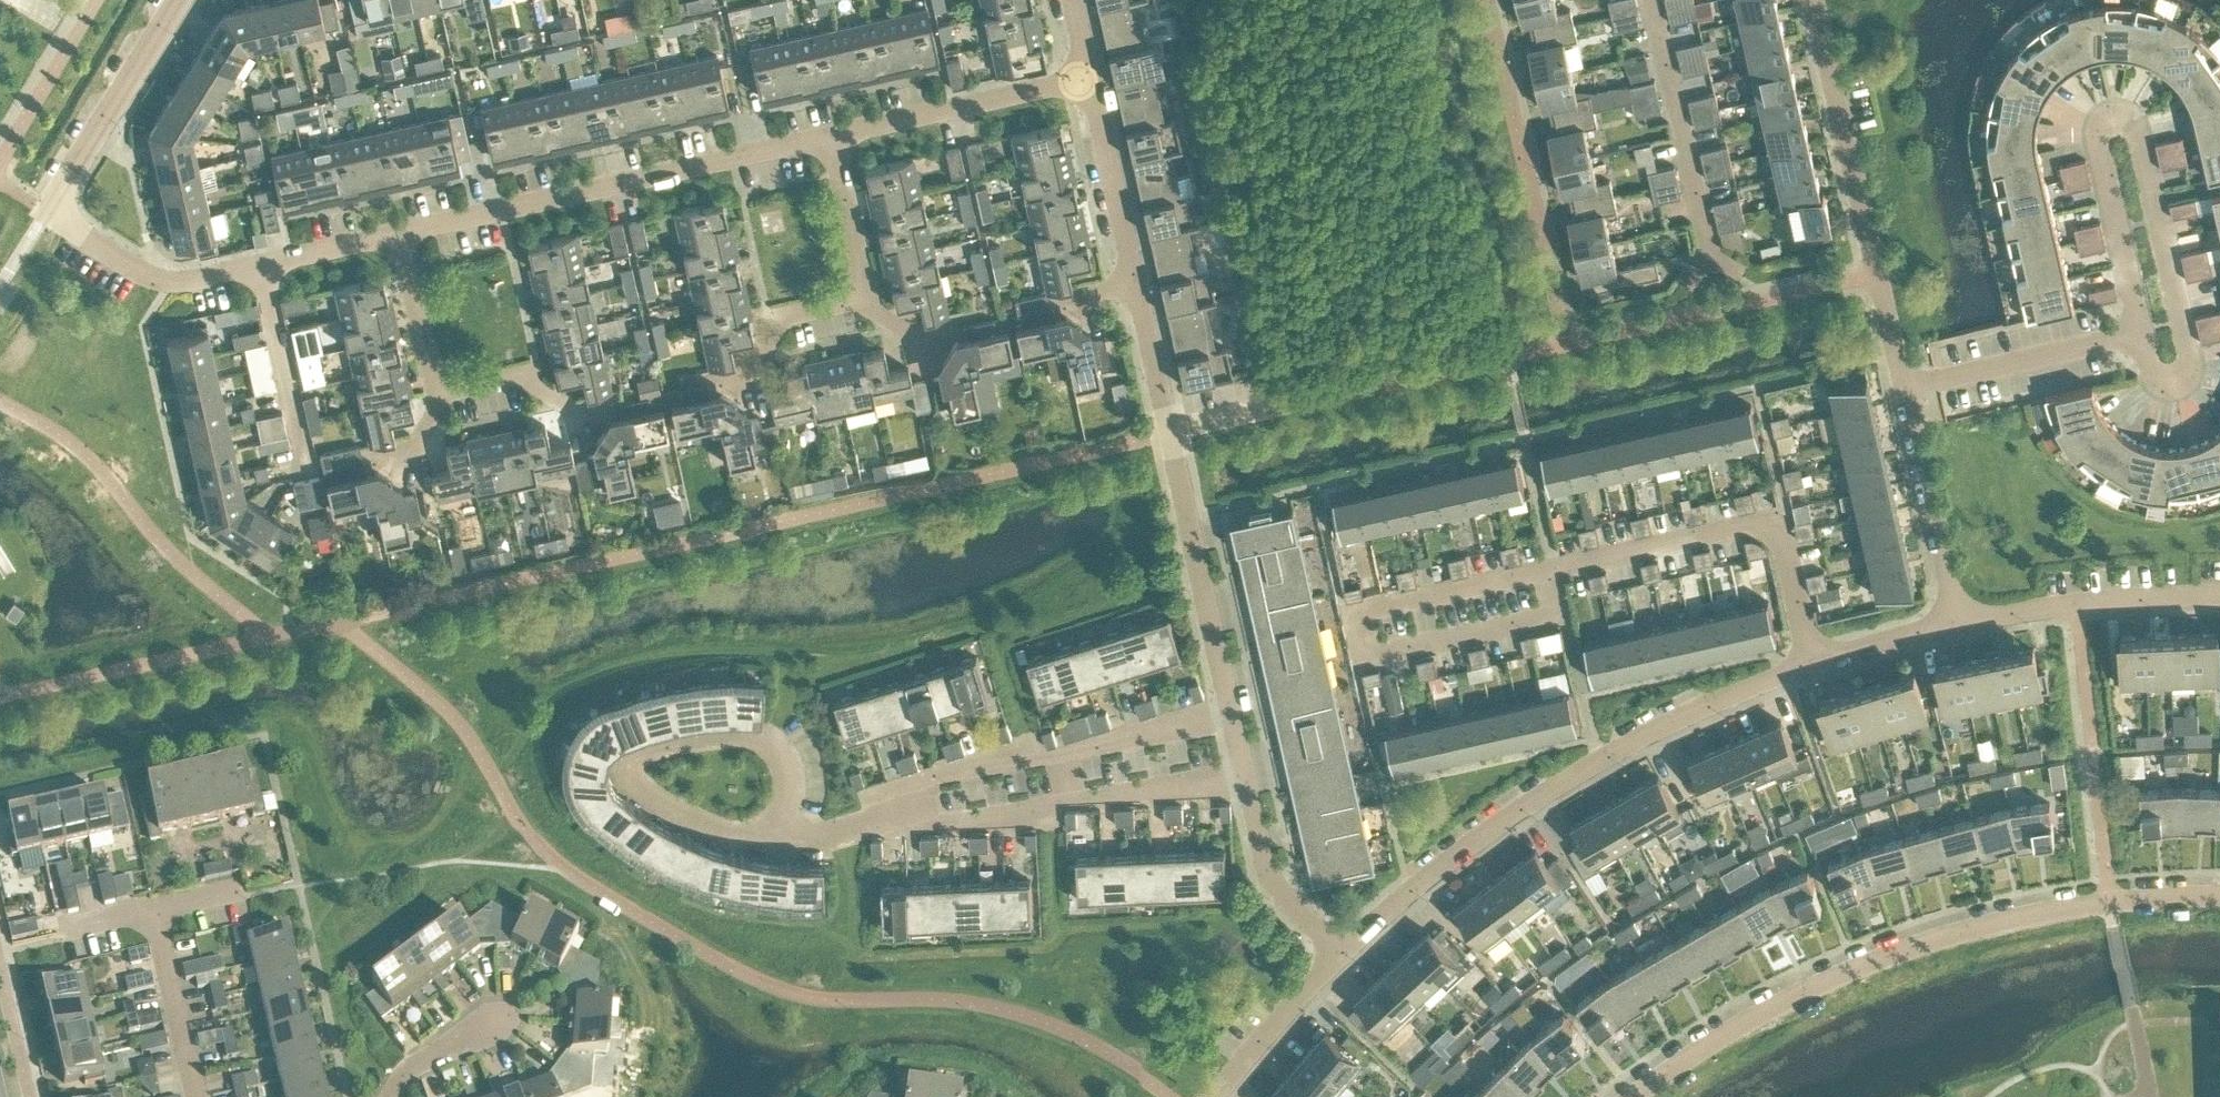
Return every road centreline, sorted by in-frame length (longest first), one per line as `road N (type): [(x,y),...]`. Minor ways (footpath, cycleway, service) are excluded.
road 1 (residential): [(1230,709),(1088,77)]
road 2 (residential): [(2219,893),(2109,900),(1925,940),(1771,1004),(1631,1096)]
road 3 (residential): [(1811,663),(1705,703),(1531,799),(1340,951)]
road 4 (residential): [(831,135),(398,231)]
road 5 (residential): [(779,838),(787,767),(770,745),(733,730),(626,754),(621,770),(635,788),(670,812),(739,837)]
road 6 (residential): [(2137,332),(2156,378),(2173,380),(2187,371),(2140,132),(2129,117),(2111,113),(2096,124),(2095,141)]
road 7 (residential): [(1904,387),(1813,0)]
road 8 (residential): [(1554,567),(1774,516),(1811,663)]
road 9 (residential): [(1554,567),(1564,612),(1367,657),(1357,612)]
road 10 (residential): [(1652,0),(1711,259)]
road 11 (residential): [(2219,594),(2075,601),(1957,622)]
road 12 (residential): [(1088,77),(831,135)]
road 13 (residential): [(176,0),(45,210)]
road 14 (residential): [(1957,622),(1904,387)]
road 15 (residential): [(1904,387),(2137,332)]
road 16 (residential): [(259,263),(185,280),(142,269),(45,210)]
road 17 (residential): [(259,263),(304,466)]
road 18 (residential): [(1357,612),(1554,567)]
road 19 (residential): [(1340,951),(1269,875),(1246,780)]
road 20 (residential): [(2095,141),(2137,332)]
road 21 (residential): [(1065,749),(914,782),(911,818)]
road 22 (residential): [(194,1096),(150,911)]
road 23 (residential): [(1340,951),(1216,1091)]
road 24 (residential): [(1073,798),(1246,780)]
road 25 (residential): [(1230,709),(1065,749)]
road 26 (residential): [(911,818),(947,822),(1073,798)]
road 27 (residential): [(831,135),(863,296)]
road 28 (residential): [(398,231),(434,391)]
road 29 (residential): [(863,296),(771,317),(737,377)]
road 30 (residential): [(434,391),(526,371),(577,412)]
road 31 (residential): [(1957,622),(1811,663)]
road 32 (residential): [(398,231),(259,263)]
road 33 (residential): [(911,818),(779,838)]
road 34 (residential): [(390,1096),(406,1073),(493,1024)]

